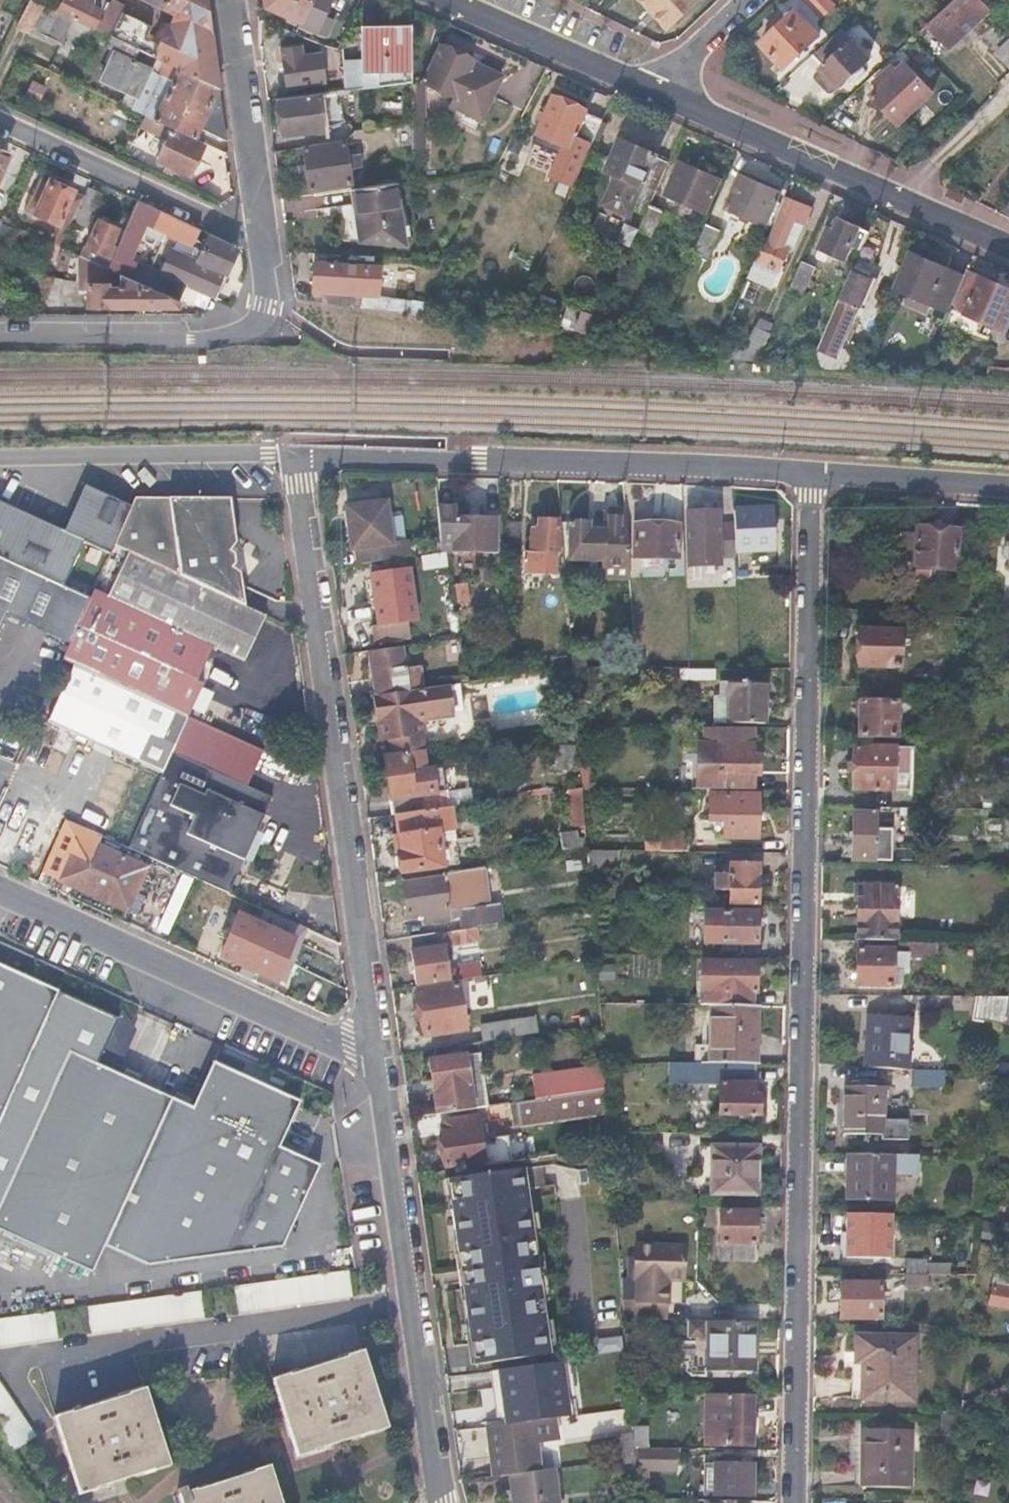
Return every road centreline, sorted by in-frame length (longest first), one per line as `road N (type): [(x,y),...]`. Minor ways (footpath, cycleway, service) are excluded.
road 1 (residential): [(792,1502),(811,473)]
road 2 (residential): [(294,460),(374,1064)]
road 3 (residential): [(811,473),(294,460)]
road 4 (residential): [(374,1064),(443,1502)]
road 5 (residential): [(374,1064),(0,894)]
road 6 (tertiary): [(1008,247),(651,91)]
road 7 (residential): [(0,343),(215,341),(249,329),(264,308),(258,235)]
road 8 (residential): [(0,458),(241,453),(294,460)]
road 9 (residential): [(258,235),(0,116)]
road 10 (residential): [(229,0),(258,235)]
road 11 (tertiary): [(651,91),(440,0)]
road 12 (residential): [(1008,488),(811,473)]
road 13 (residential): [(651,91),(748,0)]

